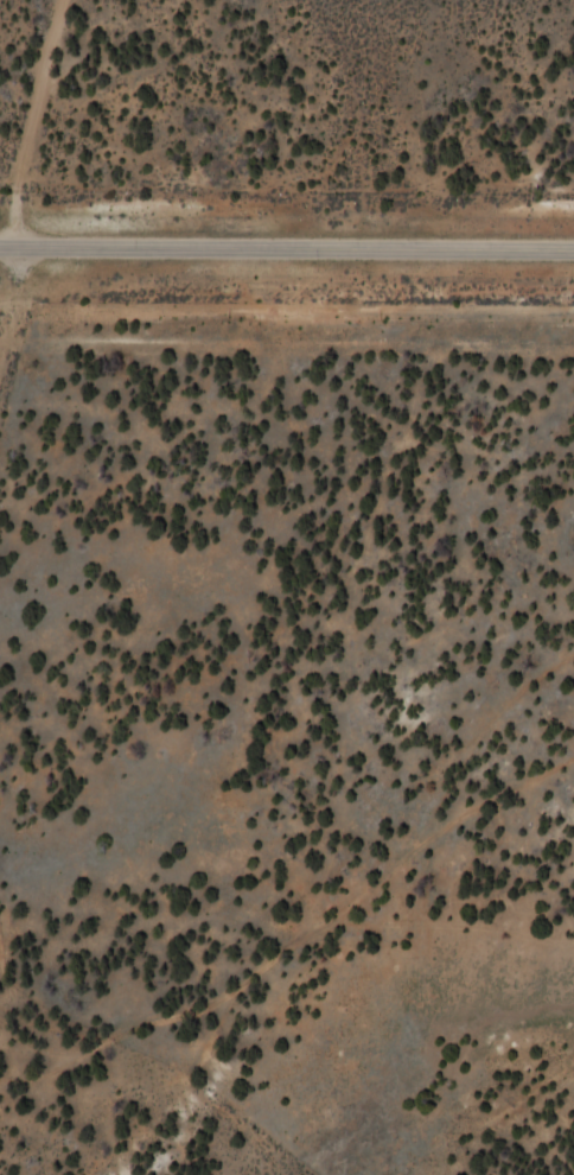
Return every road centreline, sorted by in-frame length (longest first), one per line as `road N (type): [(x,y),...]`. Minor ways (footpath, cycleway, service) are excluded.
road 1 (residential): [(0,236),(573,243)]
road 2 (track): [(0,448),(74,0)]
road 3 (track): [(573,1068),(498,1112),(442,1174)]

